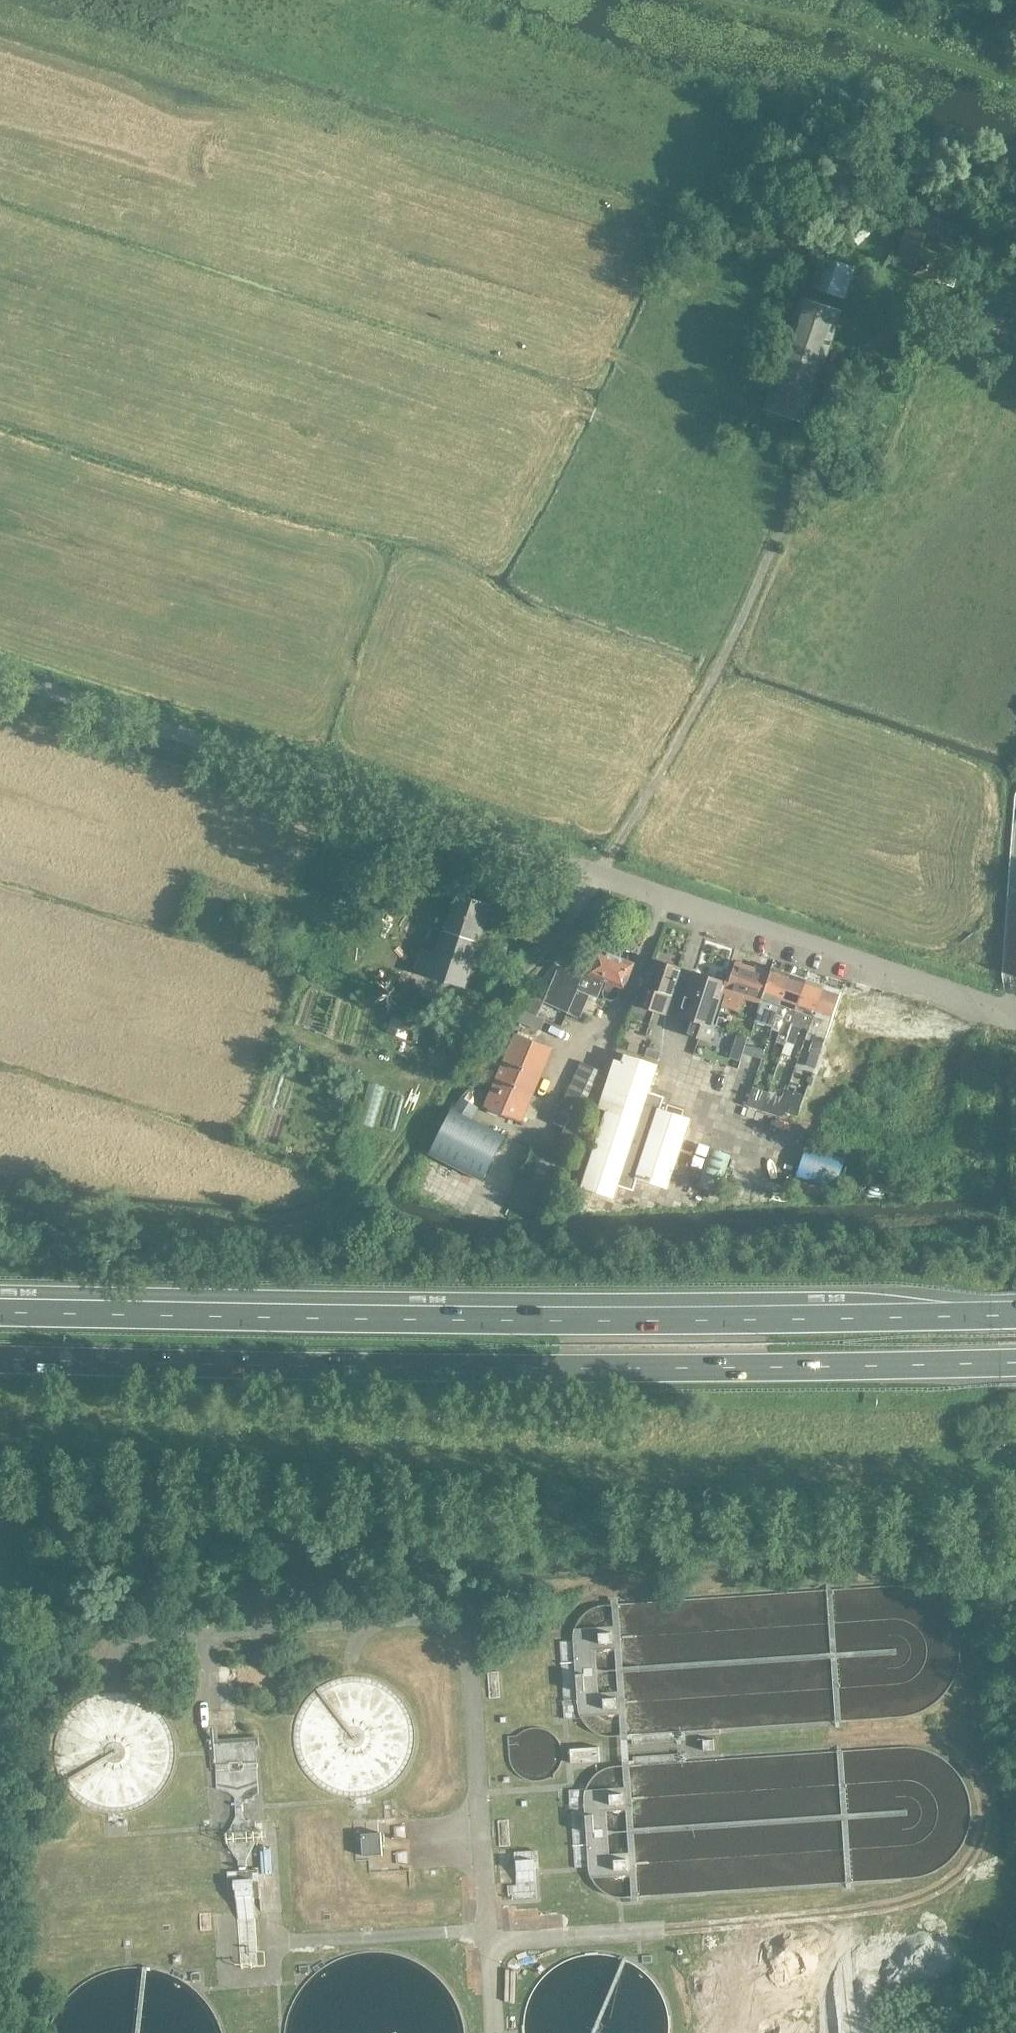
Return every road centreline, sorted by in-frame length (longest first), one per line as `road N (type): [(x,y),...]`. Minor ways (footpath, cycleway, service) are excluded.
road 1 (unclassified): [(1015,1014),(0,674)]
road 2 (trunk): [(1015,1314),(0,1310)]
road 3 (trunk): [(0,1361),(1015,1362)]

